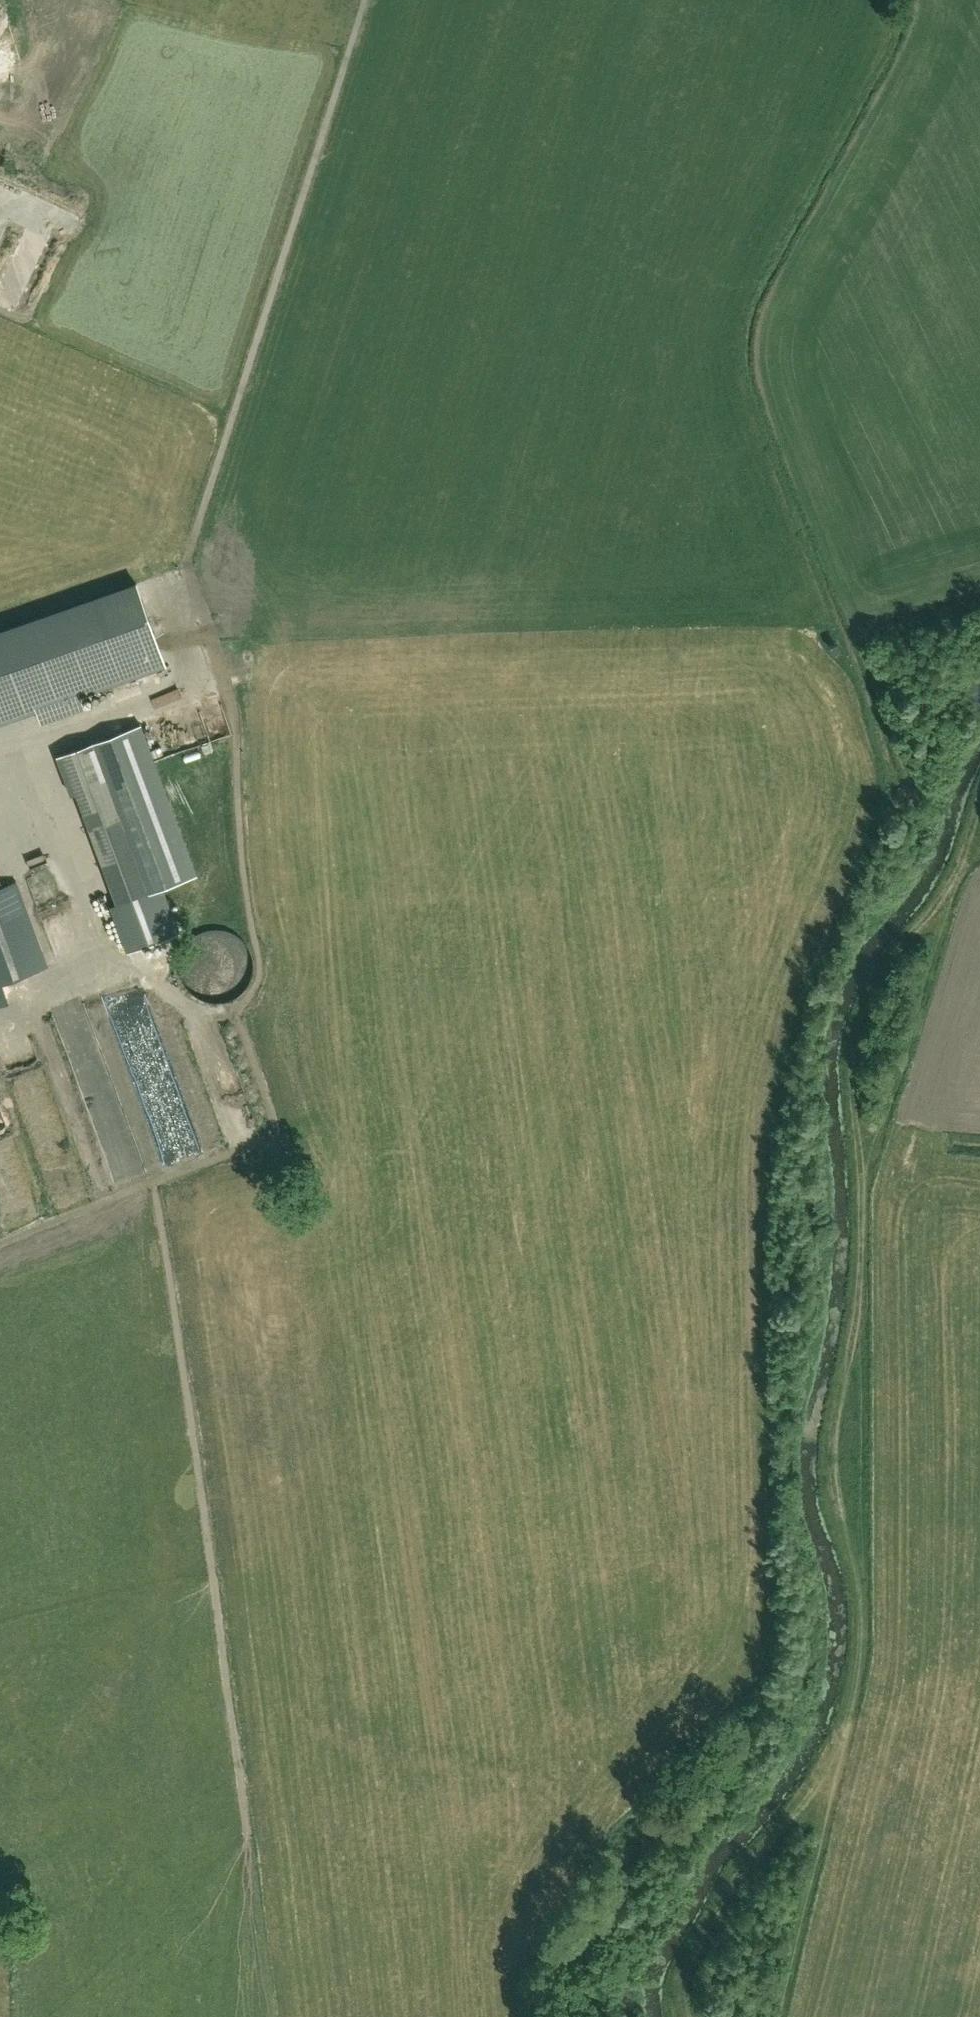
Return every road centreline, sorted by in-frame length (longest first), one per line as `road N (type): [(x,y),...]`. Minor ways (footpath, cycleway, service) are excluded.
road 1 (track): [(979,855),(951,885),(911,1041),(860,1190)]

